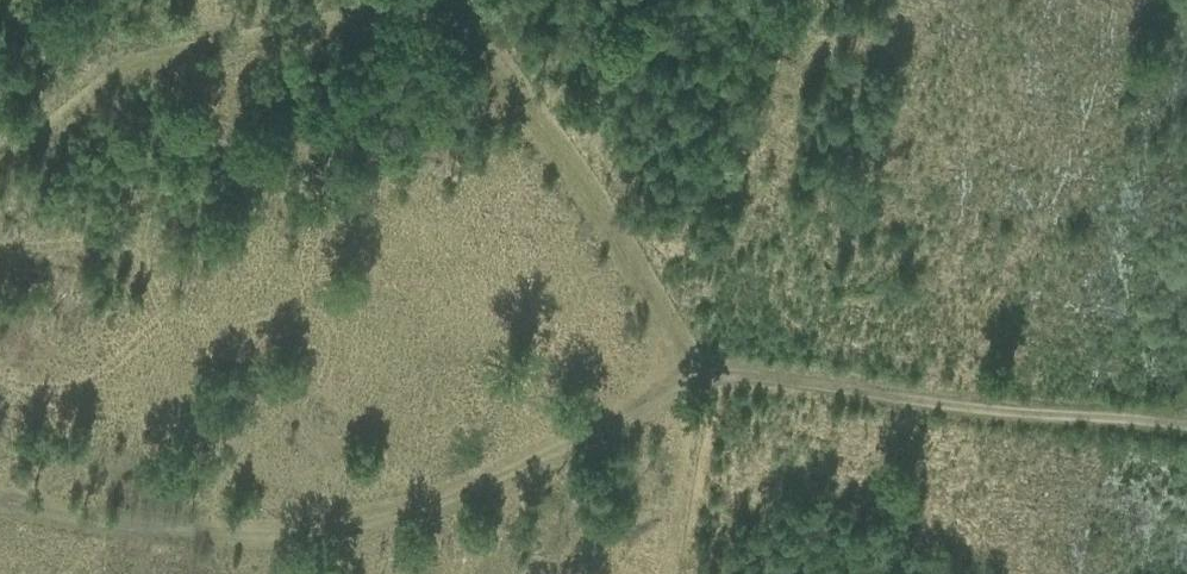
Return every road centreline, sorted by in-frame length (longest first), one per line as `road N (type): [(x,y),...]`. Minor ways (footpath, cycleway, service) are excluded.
road 1 (track): [(0,509),(191,537),(285,539),(371,527),(512,474),(696,378),(1186,427)]
road 2 (track): [(696,378),(575,174),(496,75),(473,0)]

